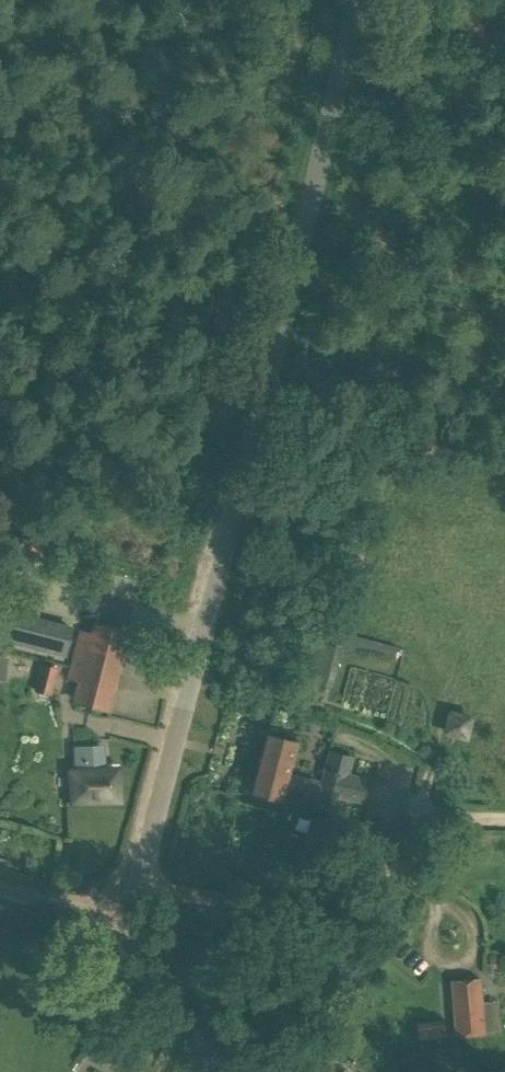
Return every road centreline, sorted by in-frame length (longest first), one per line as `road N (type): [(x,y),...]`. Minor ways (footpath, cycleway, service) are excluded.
road 1 (unclassified): [(119,1071),(135,899),(357,0)]
road 2 (track): [(504,820),(454,825),(320,894),(278,902),(135,899)]
road 3 (track): [(0,880),(71,903),(135,899)]

